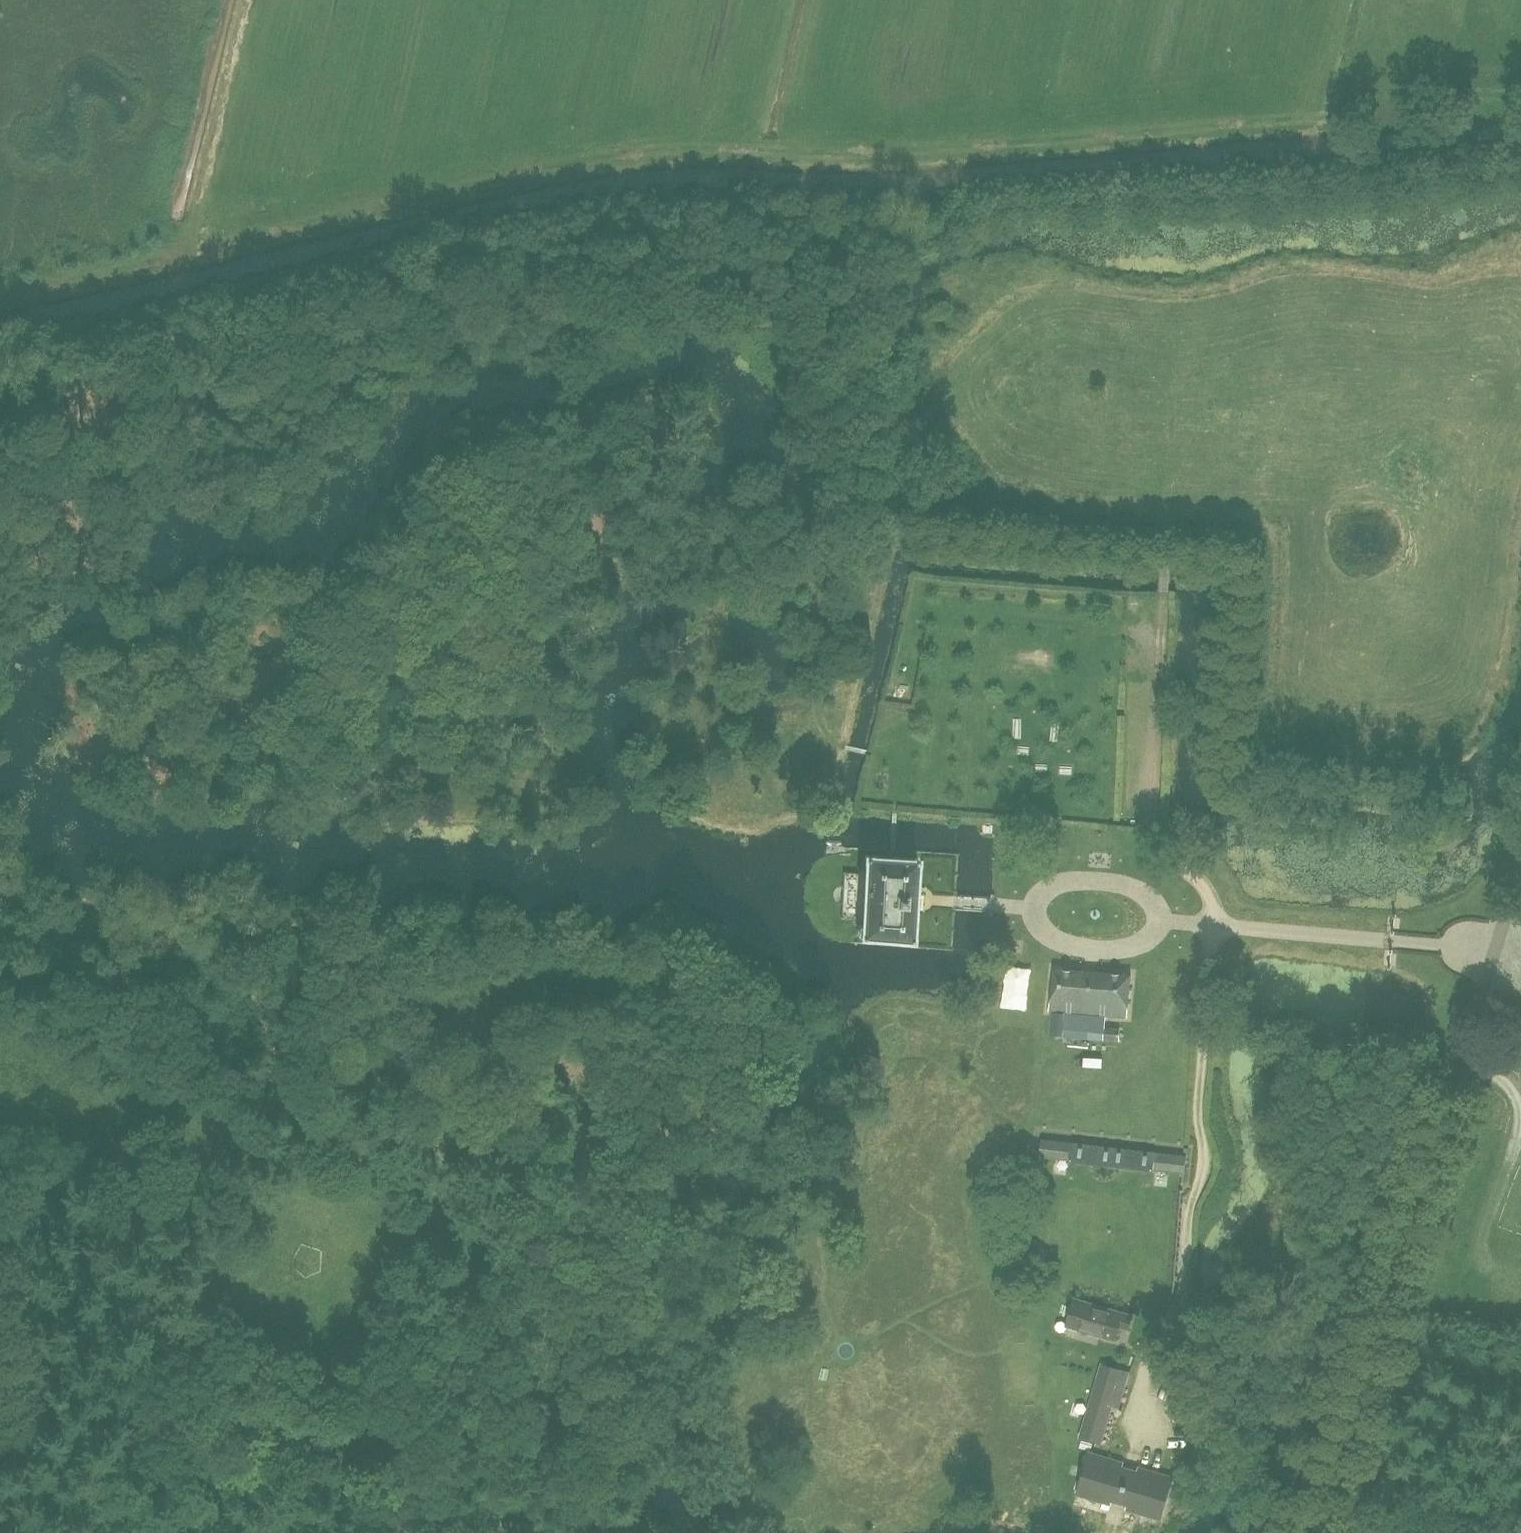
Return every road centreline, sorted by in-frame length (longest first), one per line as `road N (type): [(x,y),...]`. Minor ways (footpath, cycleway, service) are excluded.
road 1 (unclassified): [(1313,1532),(1520,870)]

